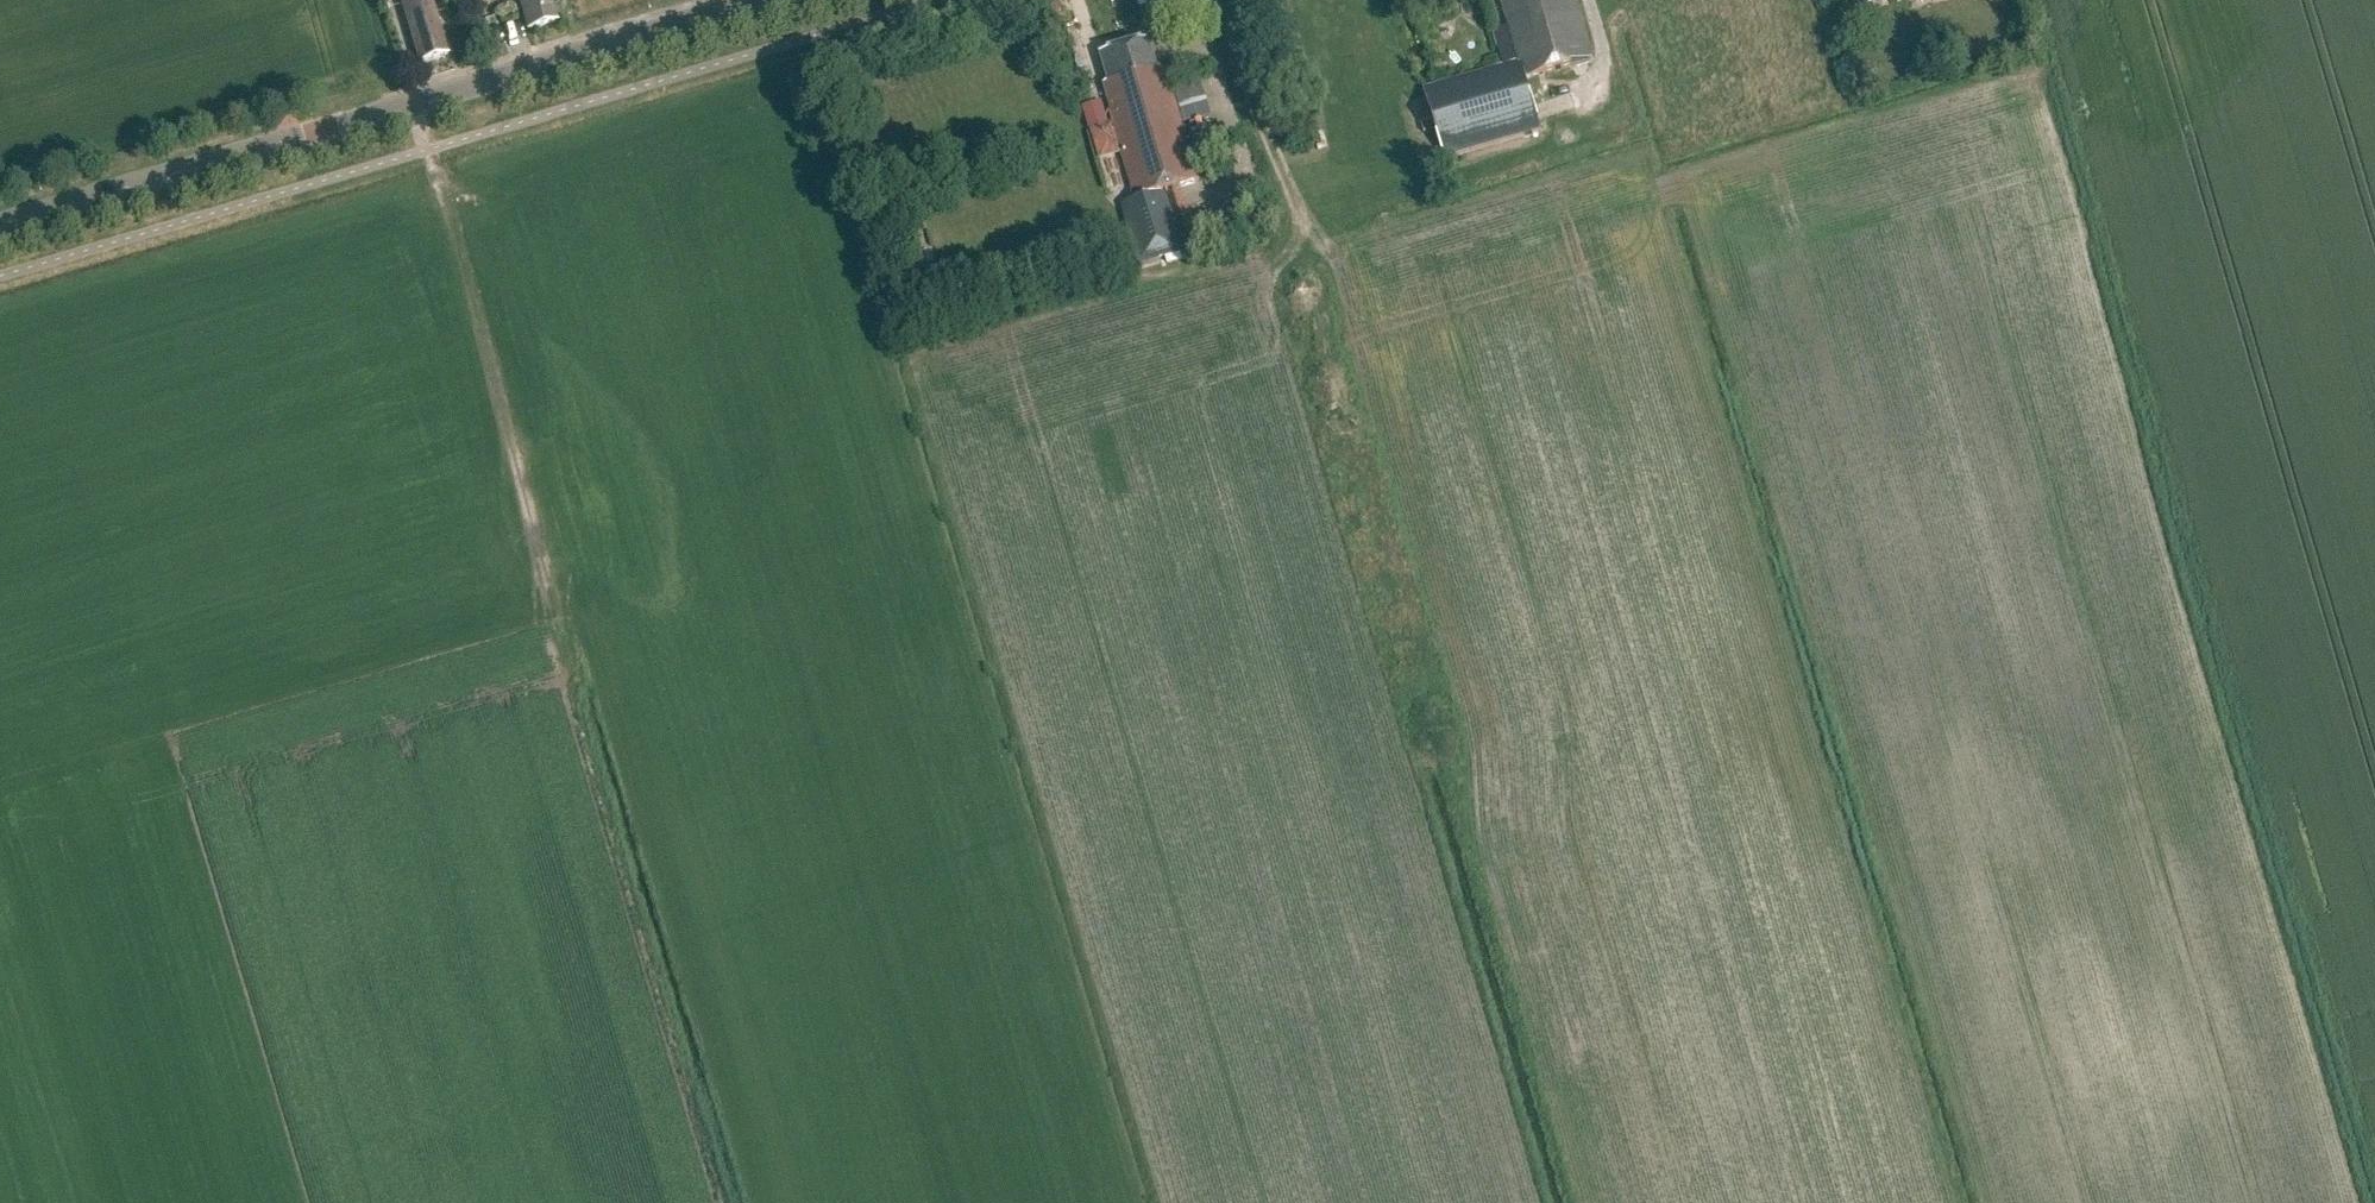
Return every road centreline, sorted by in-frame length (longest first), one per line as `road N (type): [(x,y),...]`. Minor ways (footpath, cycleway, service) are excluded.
road 1 (tertiary): [(0,225),(762,0)]
road 2 (track): [(1215,0),(1305,218),(1298,260)]

